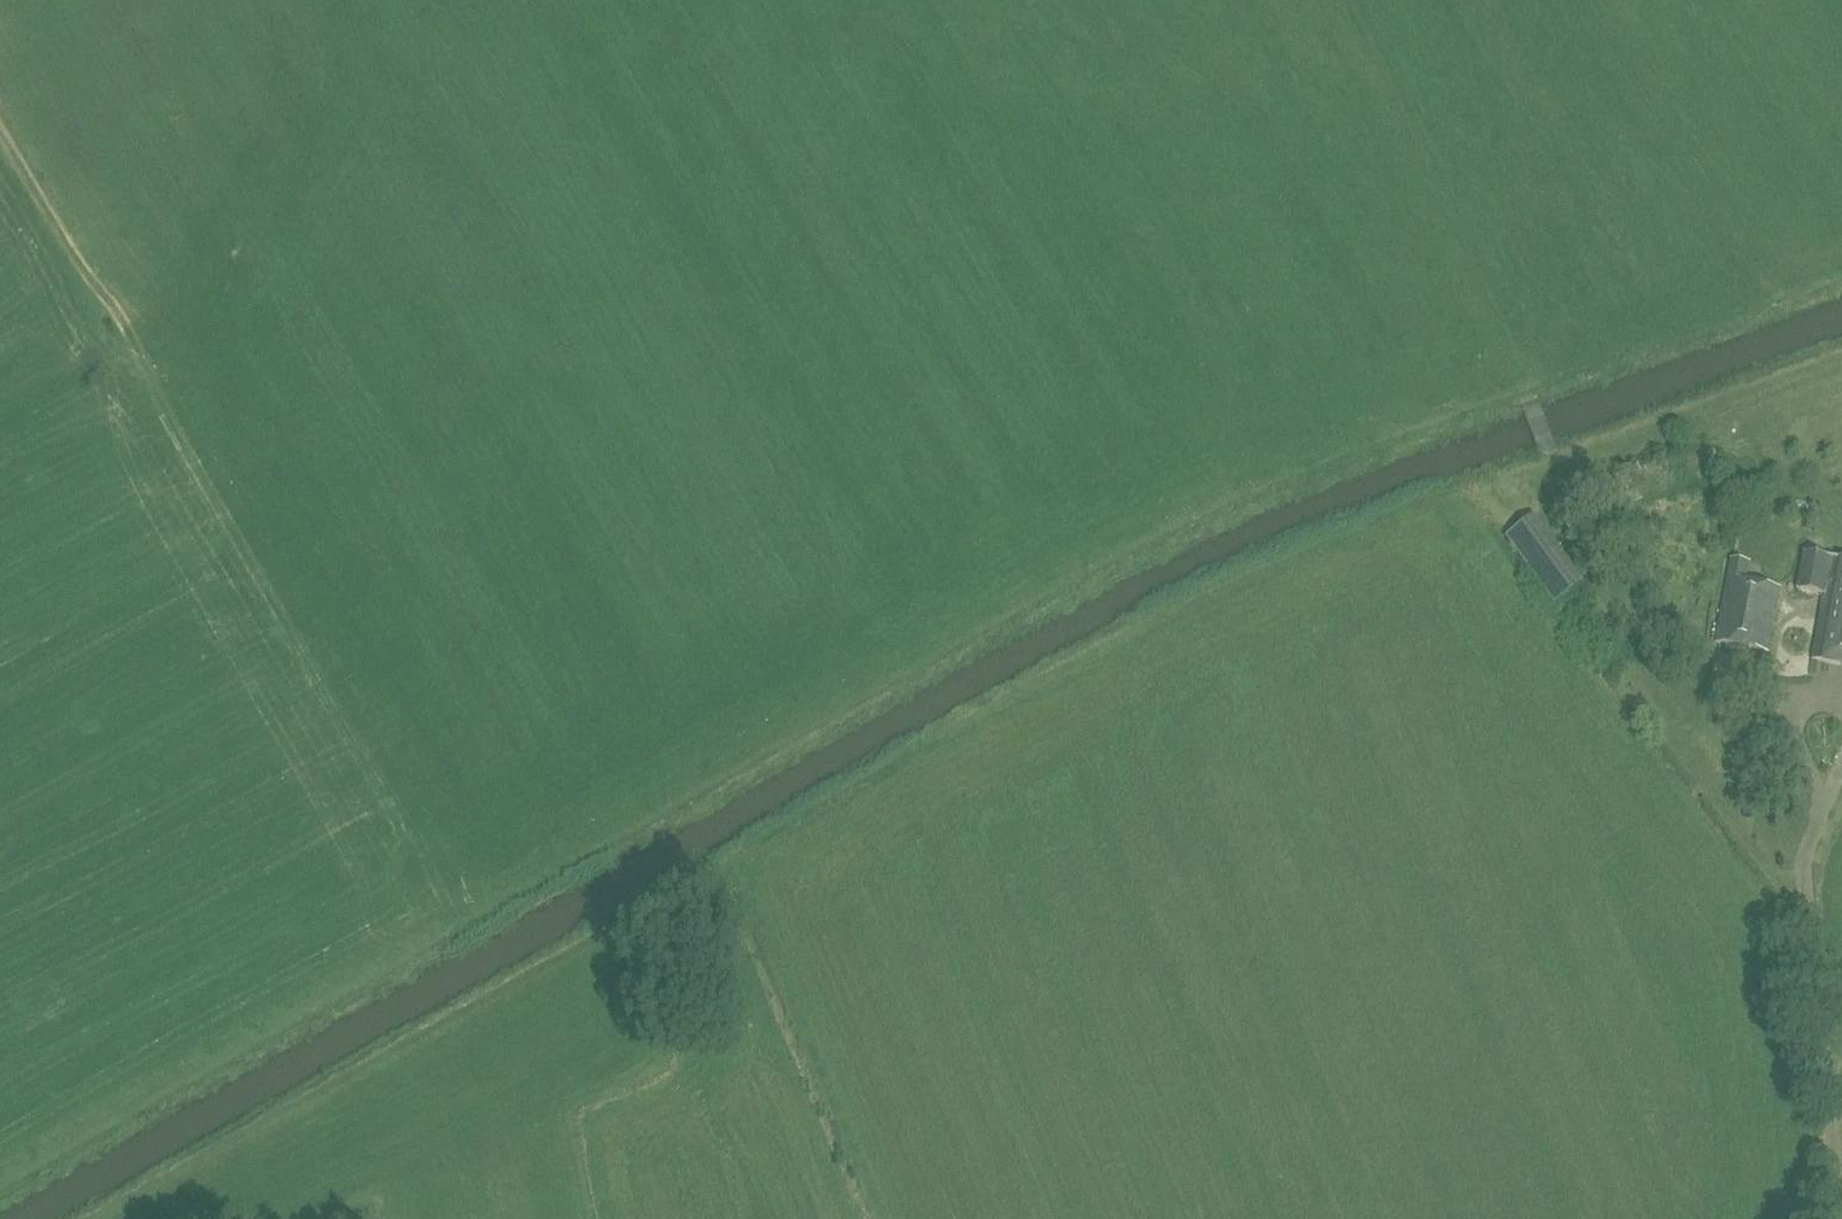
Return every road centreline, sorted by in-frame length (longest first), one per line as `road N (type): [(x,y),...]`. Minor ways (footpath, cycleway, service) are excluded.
road 1 (unclassified): [(1841,1187),(1821,933)]

